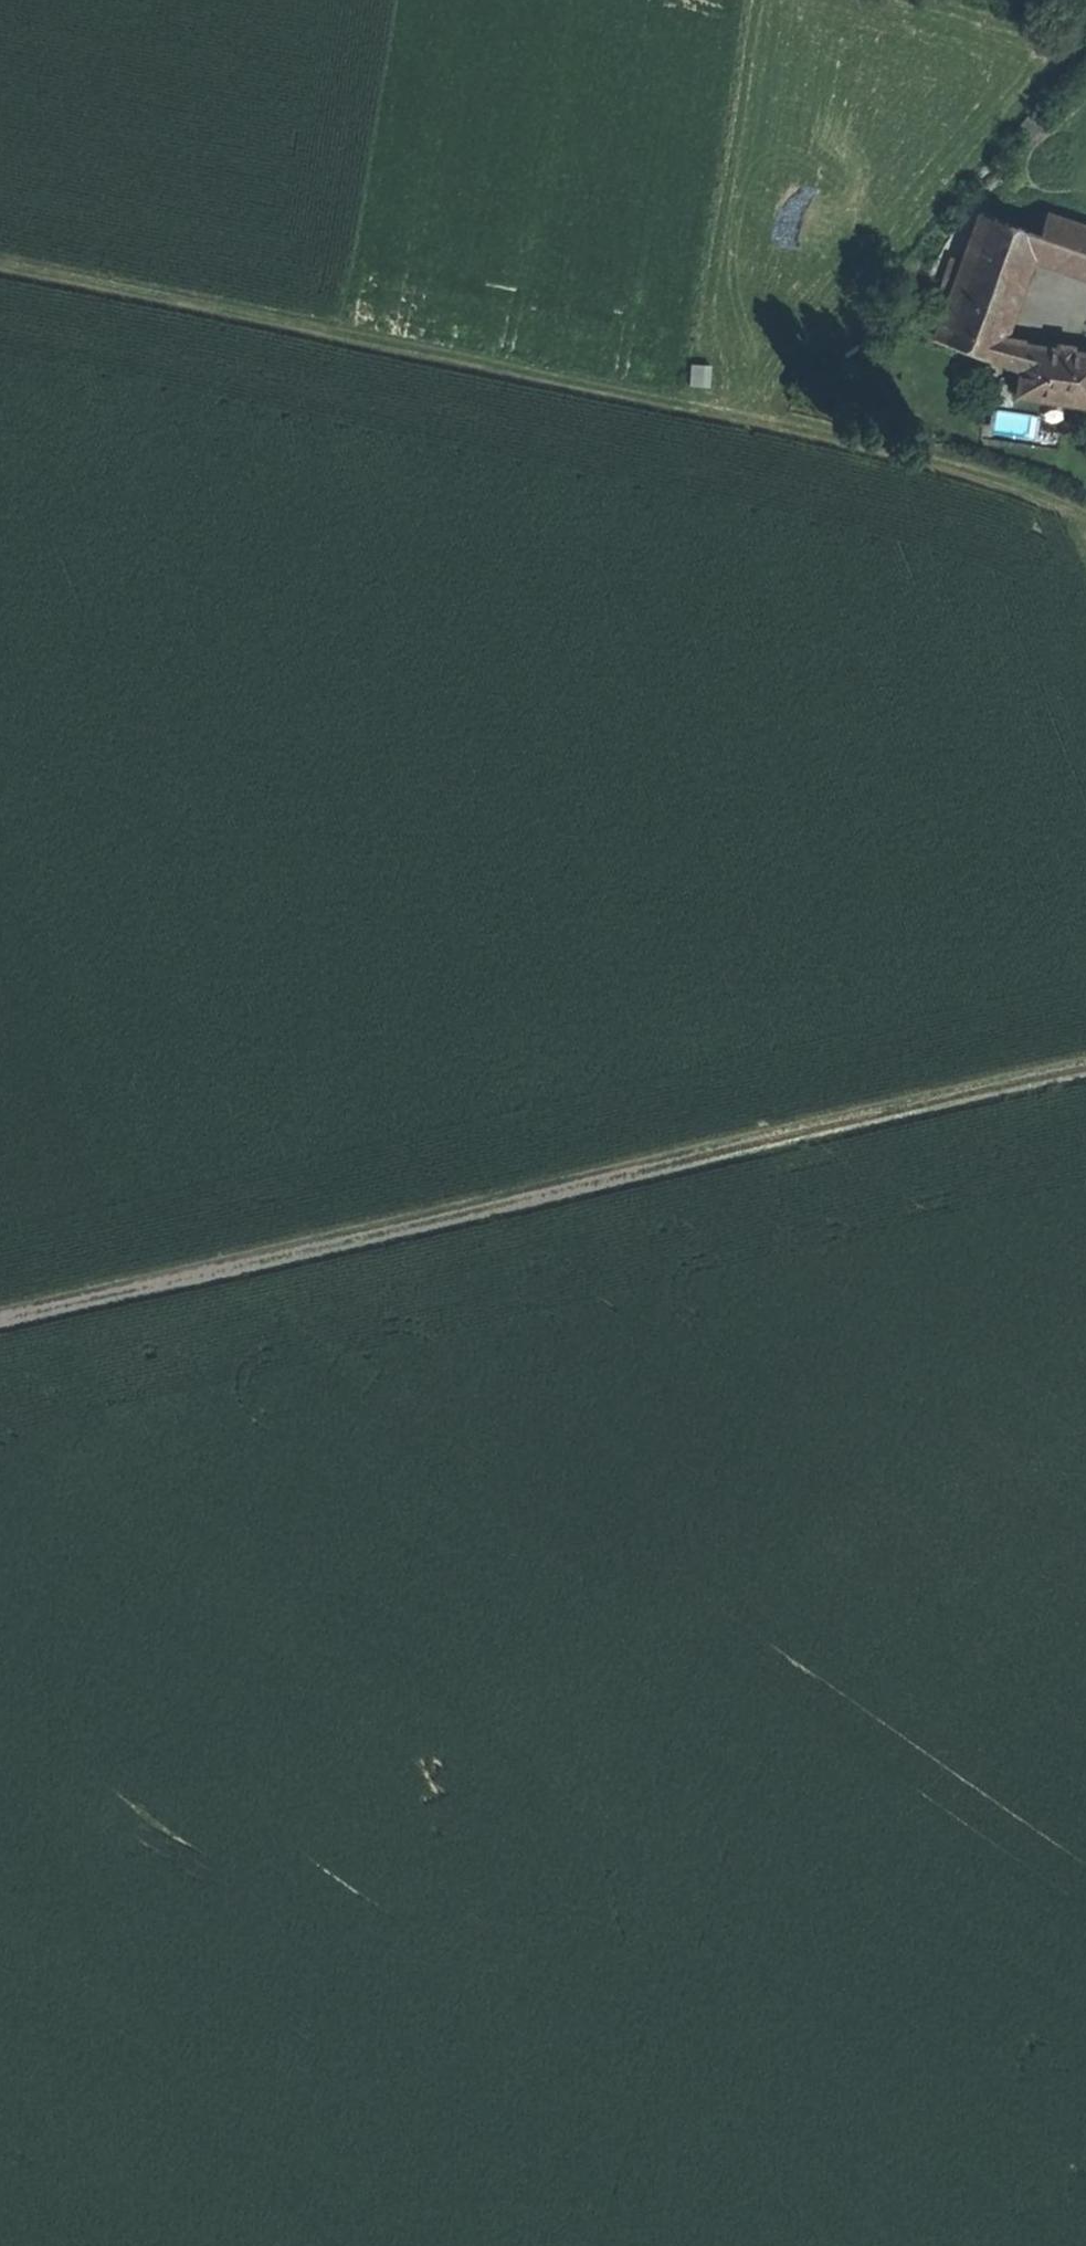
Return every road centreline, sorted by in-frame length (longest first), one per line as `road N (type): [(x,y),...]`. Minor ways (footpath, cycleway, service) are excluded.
road 1 (track): [(1085,521),(989,479),(895,452),(0,270)]
road 2 (track): [(0,1324),(1085,1069)]

